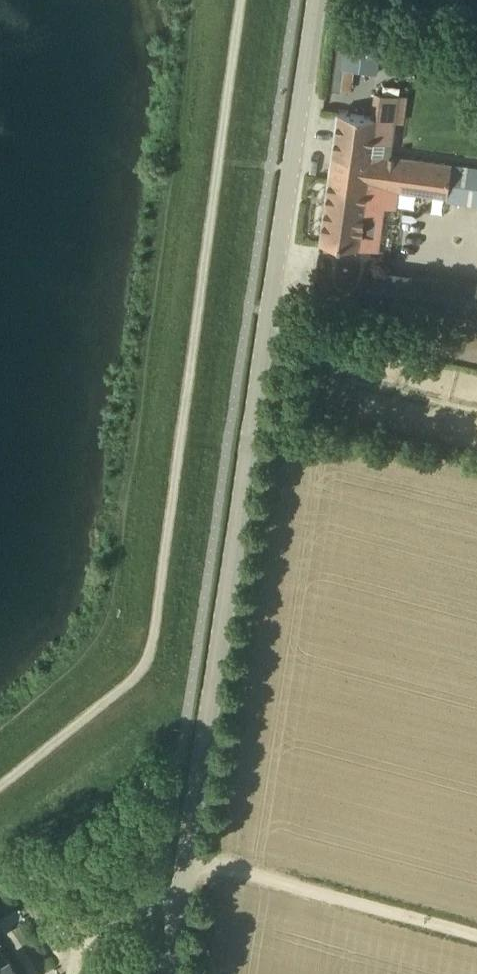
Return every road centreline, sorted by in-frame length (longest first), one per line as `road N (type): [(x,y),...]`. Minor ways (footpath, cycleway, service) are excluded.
road 1 (unclassified): [(164,973),(316,0)]
road 2 (track): [(182,858),(476,940)]

